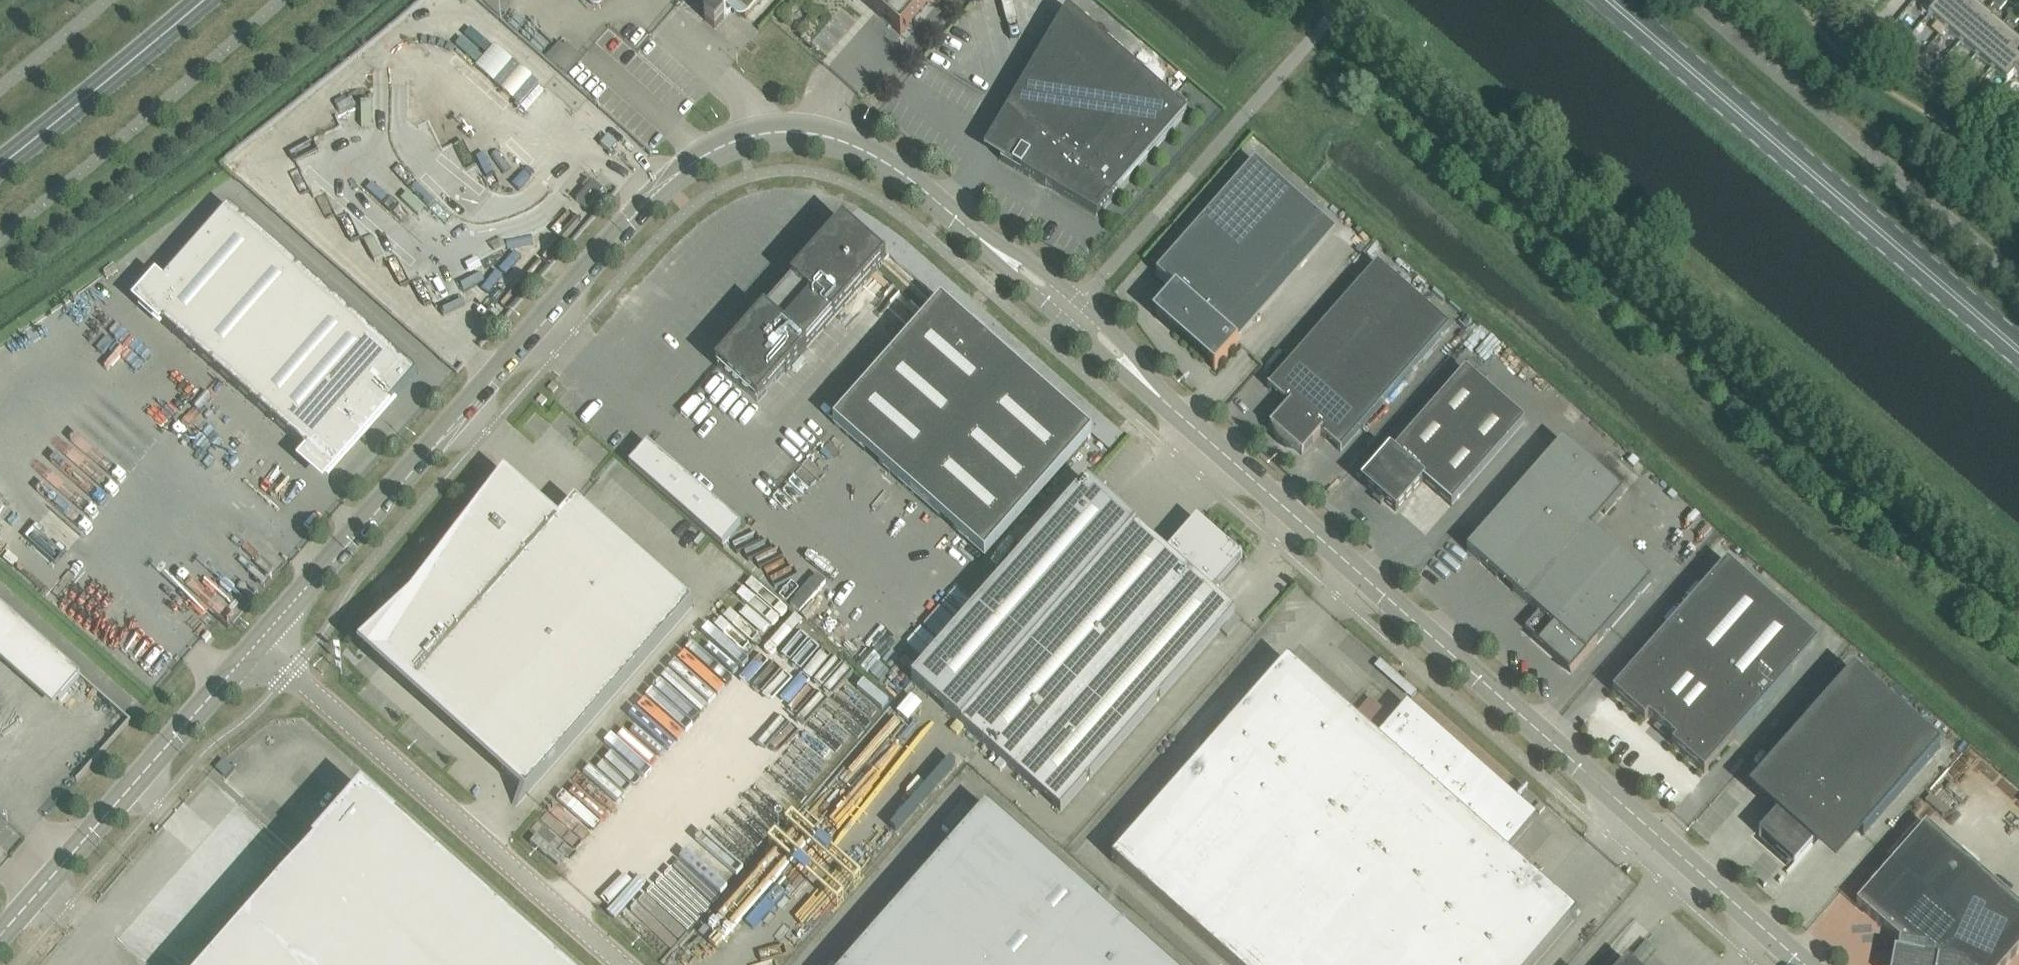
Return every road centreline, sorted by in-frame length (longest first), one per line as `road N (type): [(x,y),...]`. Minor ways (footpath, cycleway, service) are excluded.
road 1 (unclassified): [(1802,964),(1108,348),(895,169),(822,132),(747,138),(676,166),(259,643)]
road 2 (tertiary): [(2018,588),(1343,0)]
road 3 (primary): [(2018,352),(1608,0)]
road 4 (unclassified): [(259,643),(623,964)]
road 5 (unclassified): [(2018,281),(1686,0)]
road 6 (unclassified): [(259,643),(0,937)]
road 7 (secondary): [(0,167),(203,0)]

